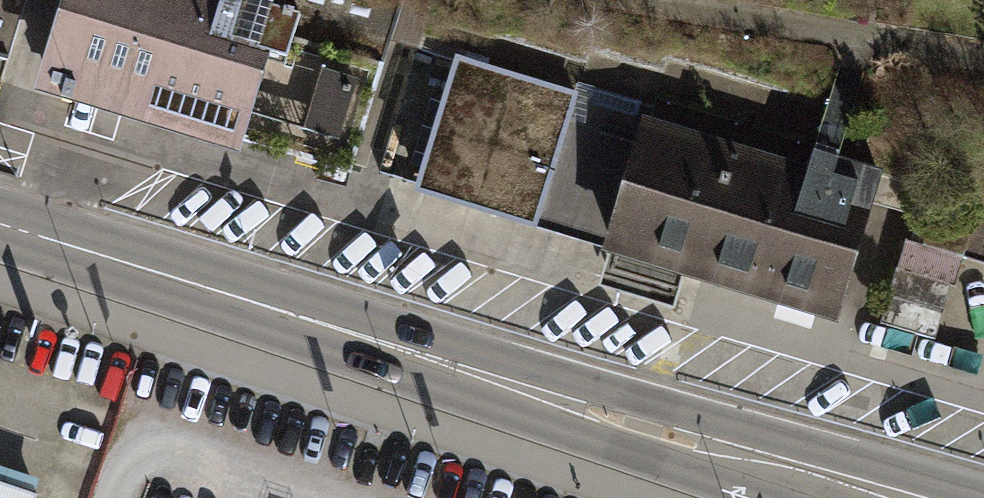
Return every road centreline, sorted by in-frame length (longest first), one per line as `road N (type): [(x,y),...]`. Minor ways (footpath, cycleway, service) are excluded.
road 1 (secondary): [(867,497),(0,232)]
road 2 (track): [(983,66),(626,0)]

